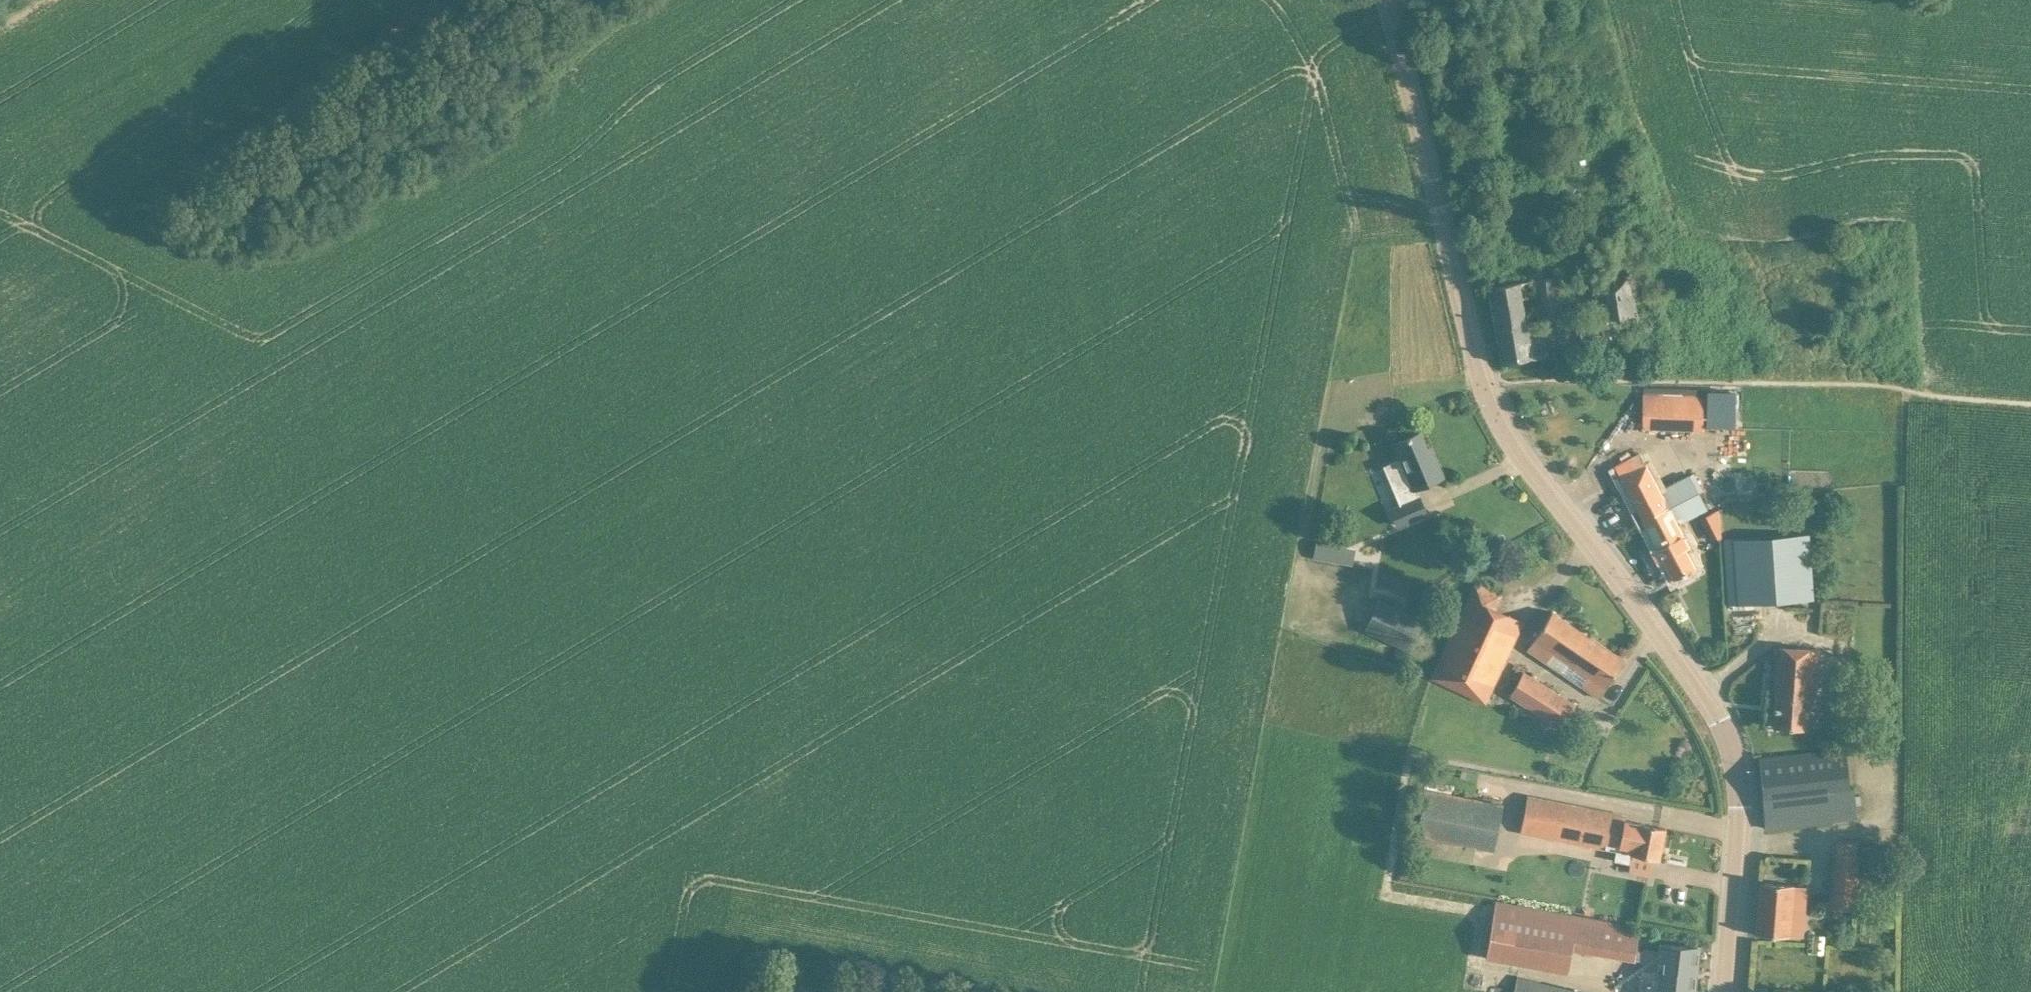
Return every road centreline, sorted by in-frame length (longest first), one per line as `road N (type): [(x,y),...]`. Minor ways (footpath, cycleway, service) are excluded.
road 1 (unclassified): [(1726,991),(1741,811),(1731,746),(1718,716),(1503,425),(1477,359),(1389,0)]

